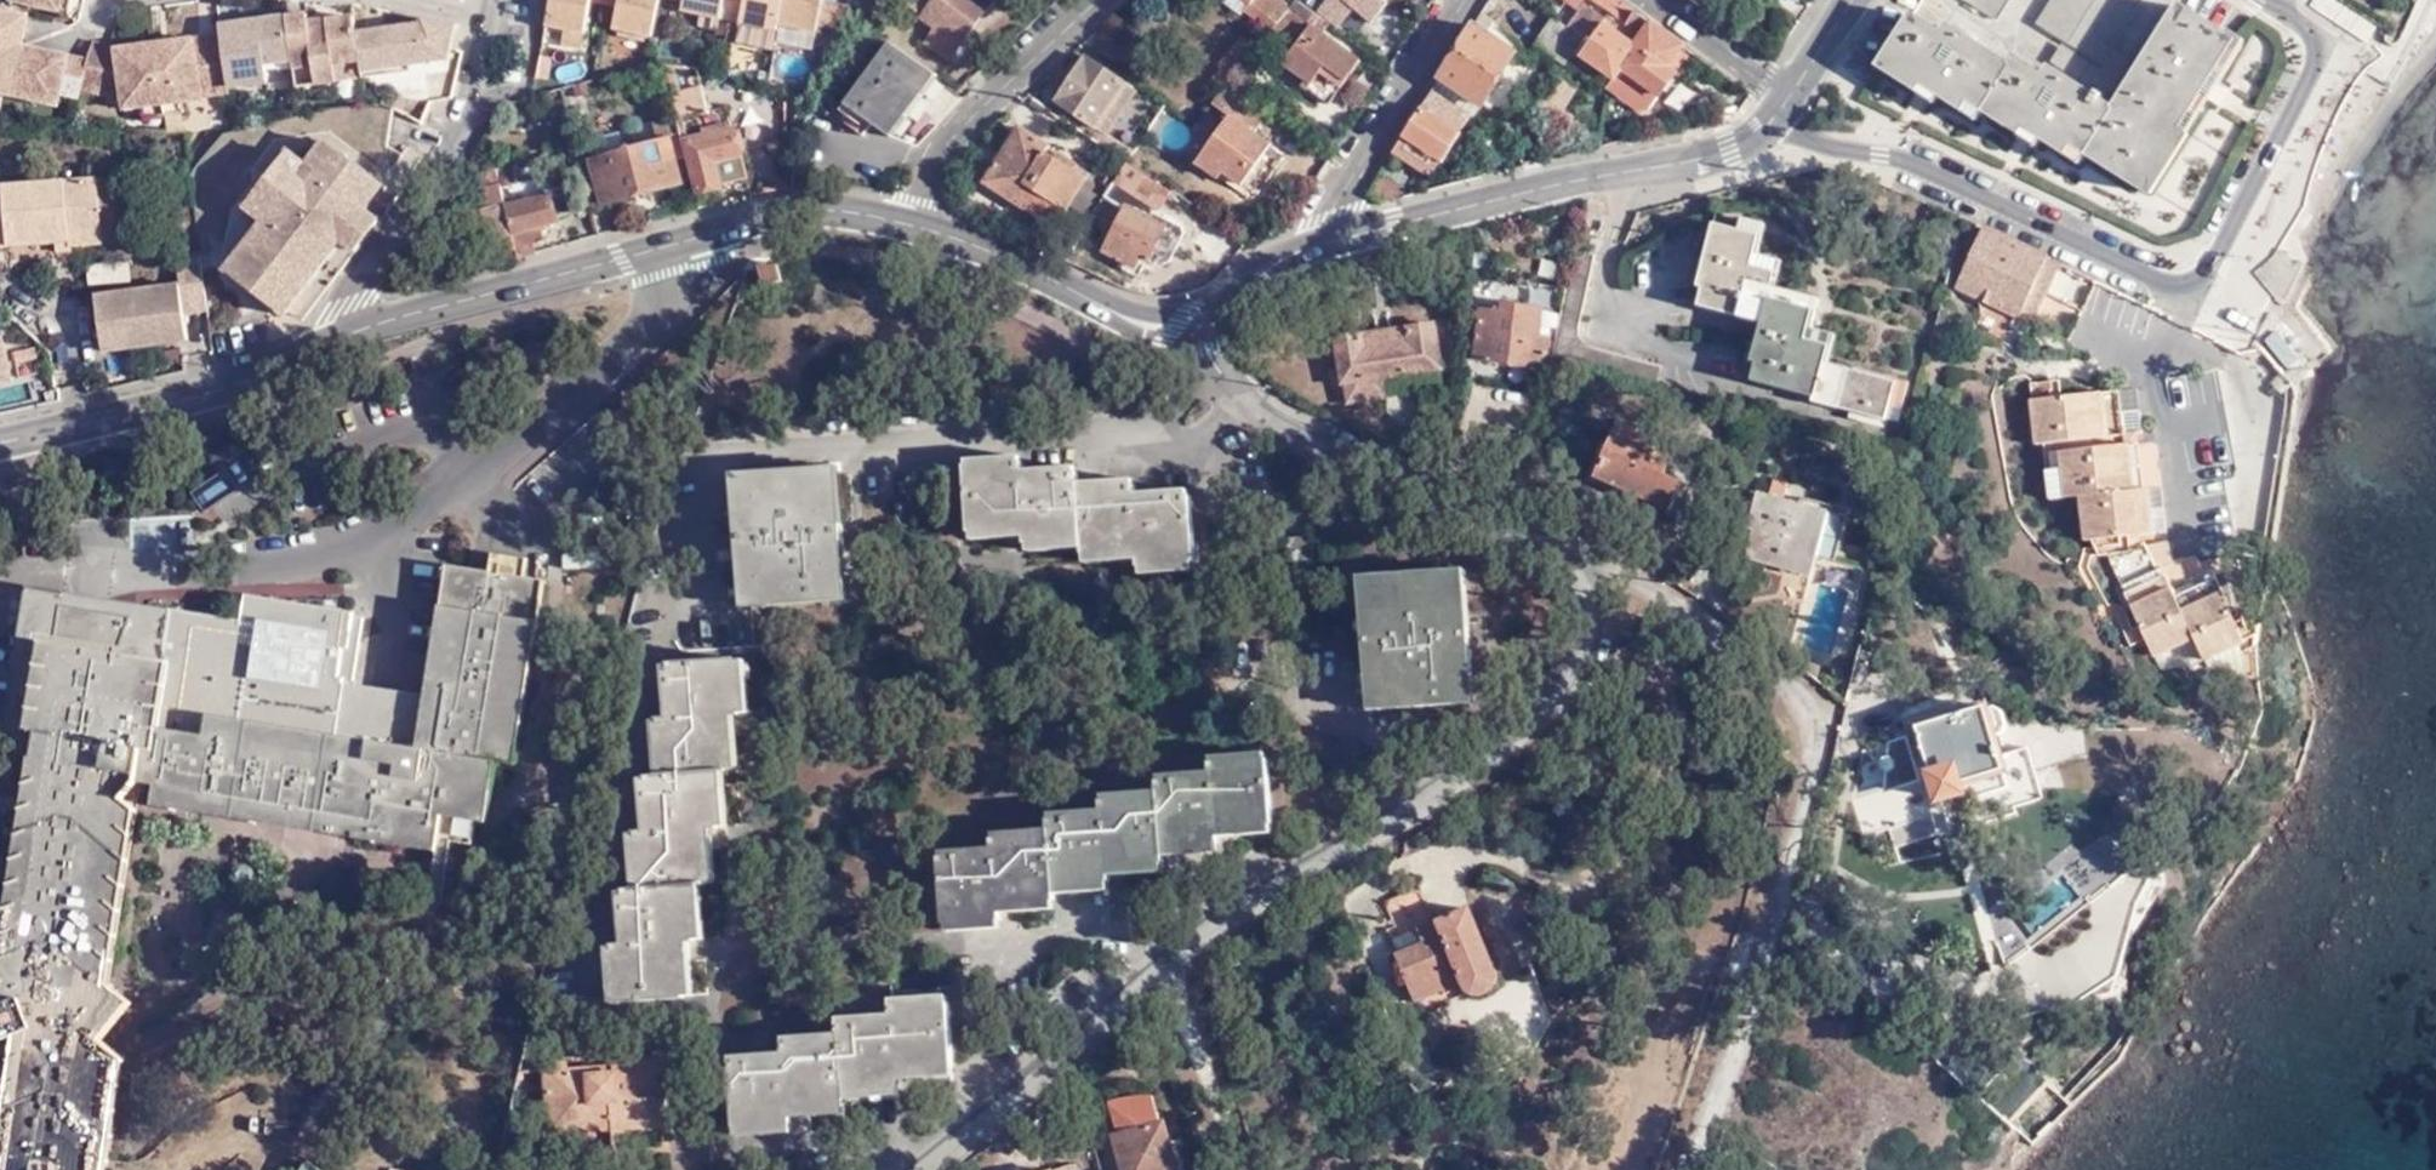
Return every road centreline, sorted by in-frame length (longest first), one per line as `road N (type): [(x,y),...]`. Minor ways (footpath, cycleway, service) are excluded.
road 1 (residential): [(922,1169),(1281,881),(1511,742),(1599,631),(1591,565)]
road 2 (residential): [(2265,0),(2326,42),(2206,272),(2184,282),(2151,276),(1903,162),(1771,129)]
road 3 (residential): [(1683,1169),(1816,711),(1591,565)]
road 4 (tertiary): [(907,215),(793,212),(336,336)]
road 5 (residential): [(1591,565),(1302,434),(1247,399),(1183,328)]
road 6 (tertiary): [(1309,248),(1699,154),(1771,129)]
road 7 (residential): [(336,336),(352,293),(468,130),(500,0)]
road 8 (tertiary): [(336,336),(213,397),(0,445)]
road 9 (tertiary): [(1183,328),(1148,324),(965,232),(907,215)]
road 10 (residential): [(1309,248),(1466,0)]
road 11 (residential): [(907,215),(949,136),(1092,0)]
road 12 (residential): [(1654,0),(1787,95)]
road 13 (tertiary): [(1183,328),(1309,248)]

